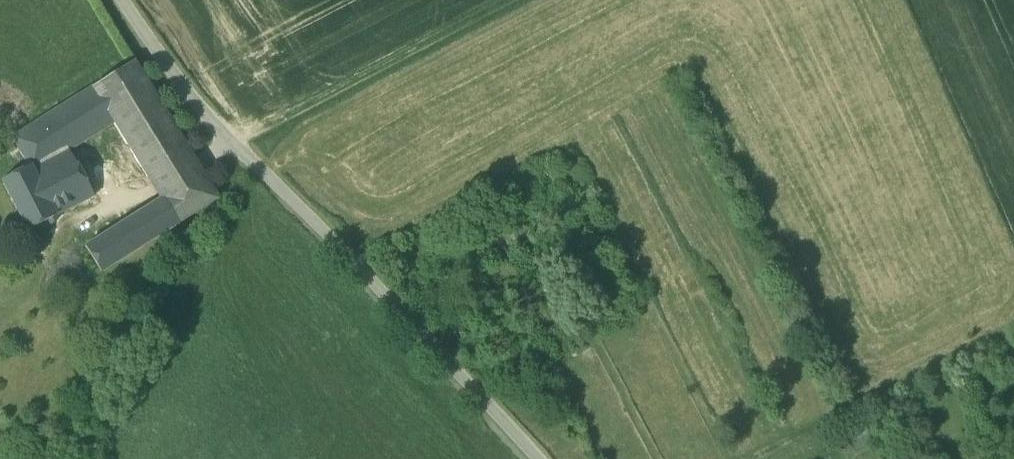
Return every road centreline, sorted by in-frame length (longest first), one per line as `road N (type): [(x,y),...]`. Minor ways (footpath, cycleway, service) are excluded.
road 1 (residential): [(539,458),(218,122),(128,0)]
road 2 (track): [(1013,324),(872,398)]
road 3 (track): [(756,458),(872,398)]

